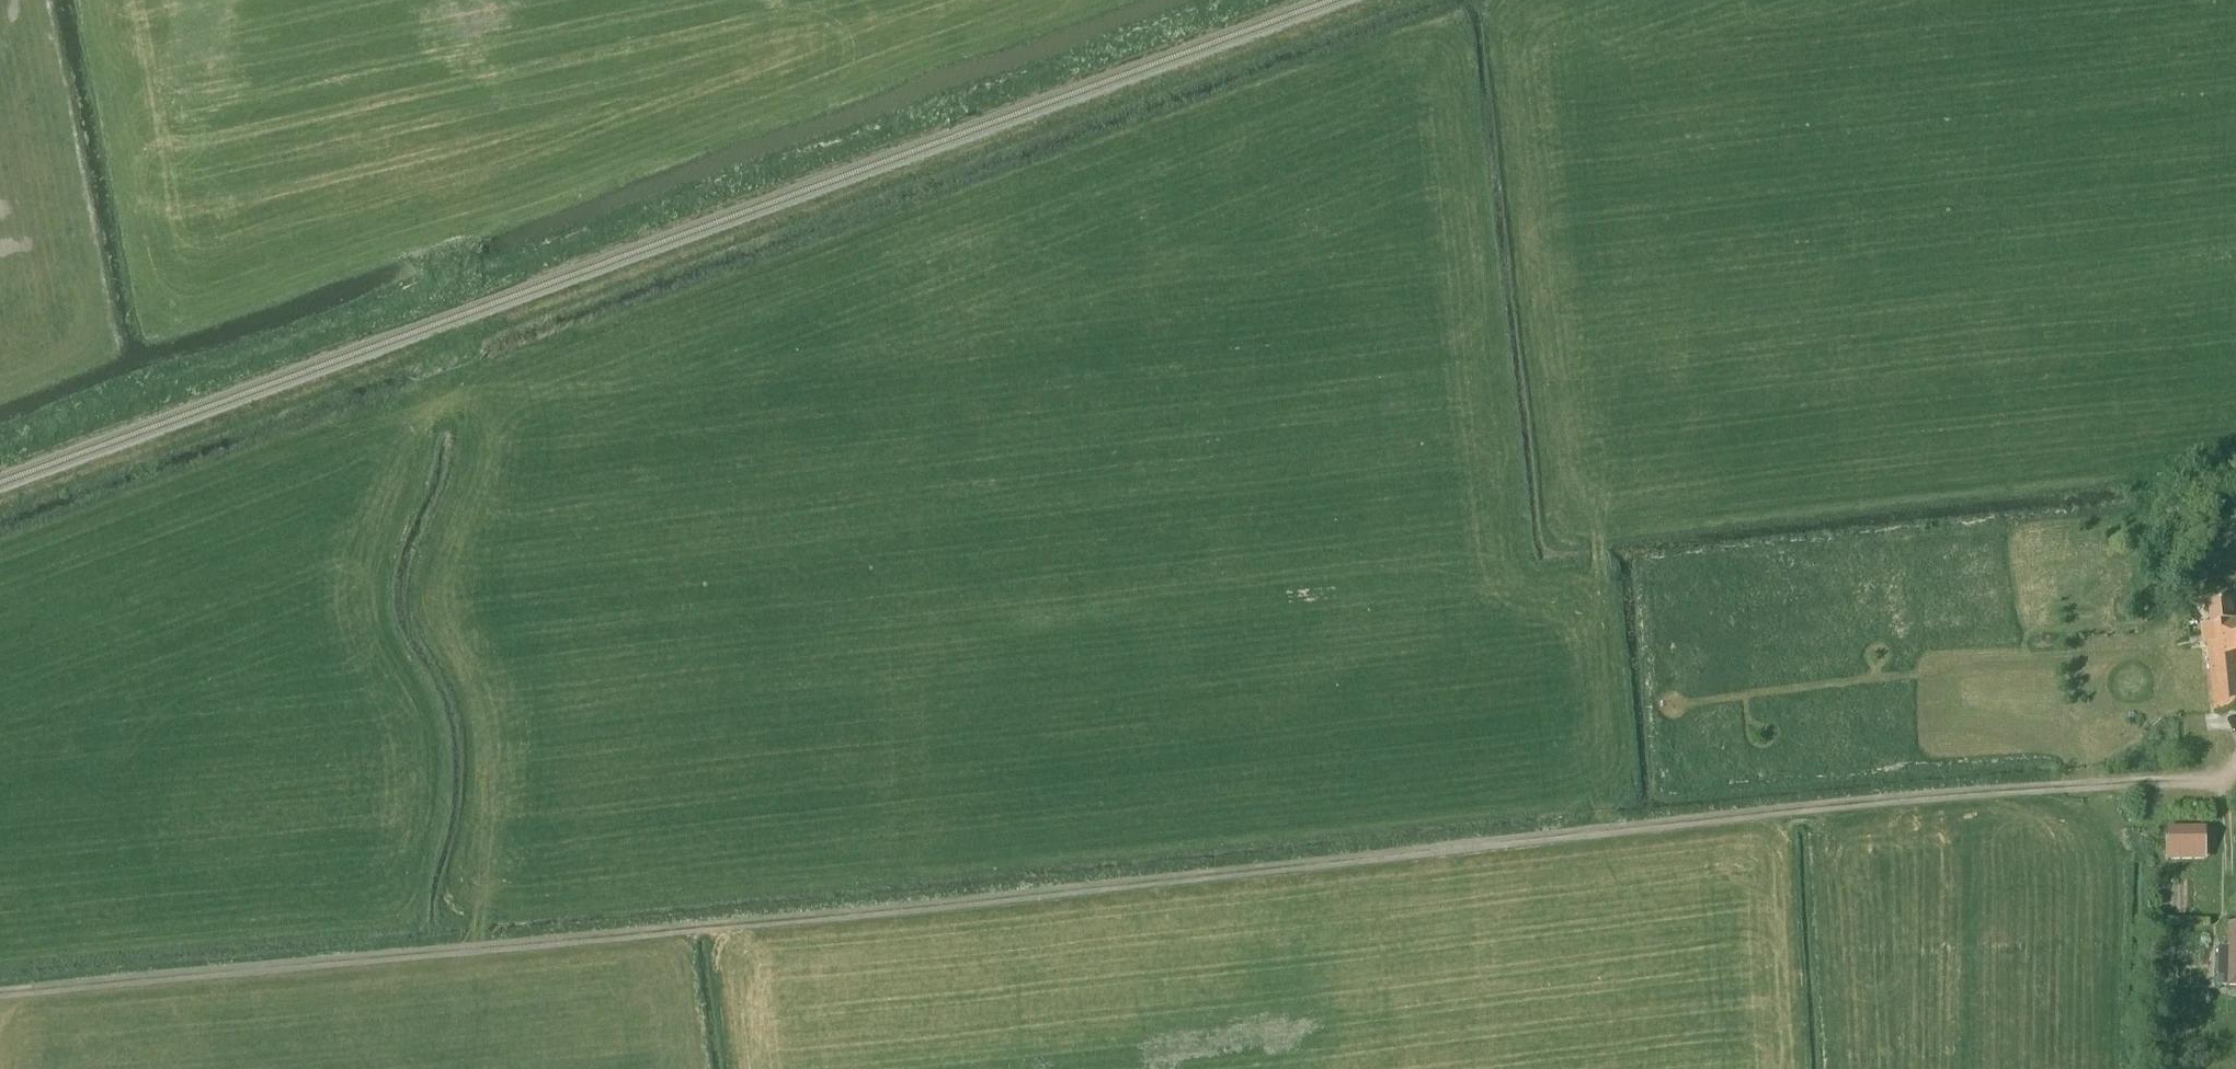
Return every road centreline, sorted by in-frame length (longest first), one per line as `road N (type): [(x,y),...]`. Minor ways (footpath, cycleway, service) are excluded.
road 1 (unclassified): [(2198,788),(1857,801),(0,995)]

